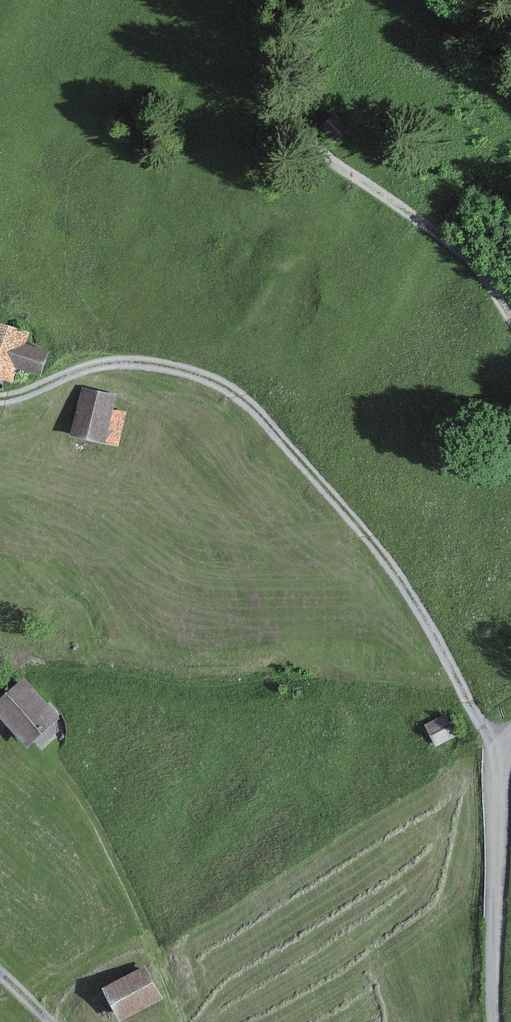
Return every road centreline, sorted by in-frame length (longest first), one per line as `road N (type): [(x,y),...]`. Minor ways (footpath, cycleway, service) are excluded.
road 1 (track): [(503,743),(476,715),(427,619),(371,540),(249,403),(188,370),(130,361),(0,399)]
road 2 (unclassified): [(268,0),(303,123),(326,165),(489,274),(510,312)]
road 3 (unclassified): [(502,1021),(500,786),(503,743),(510,739)]

